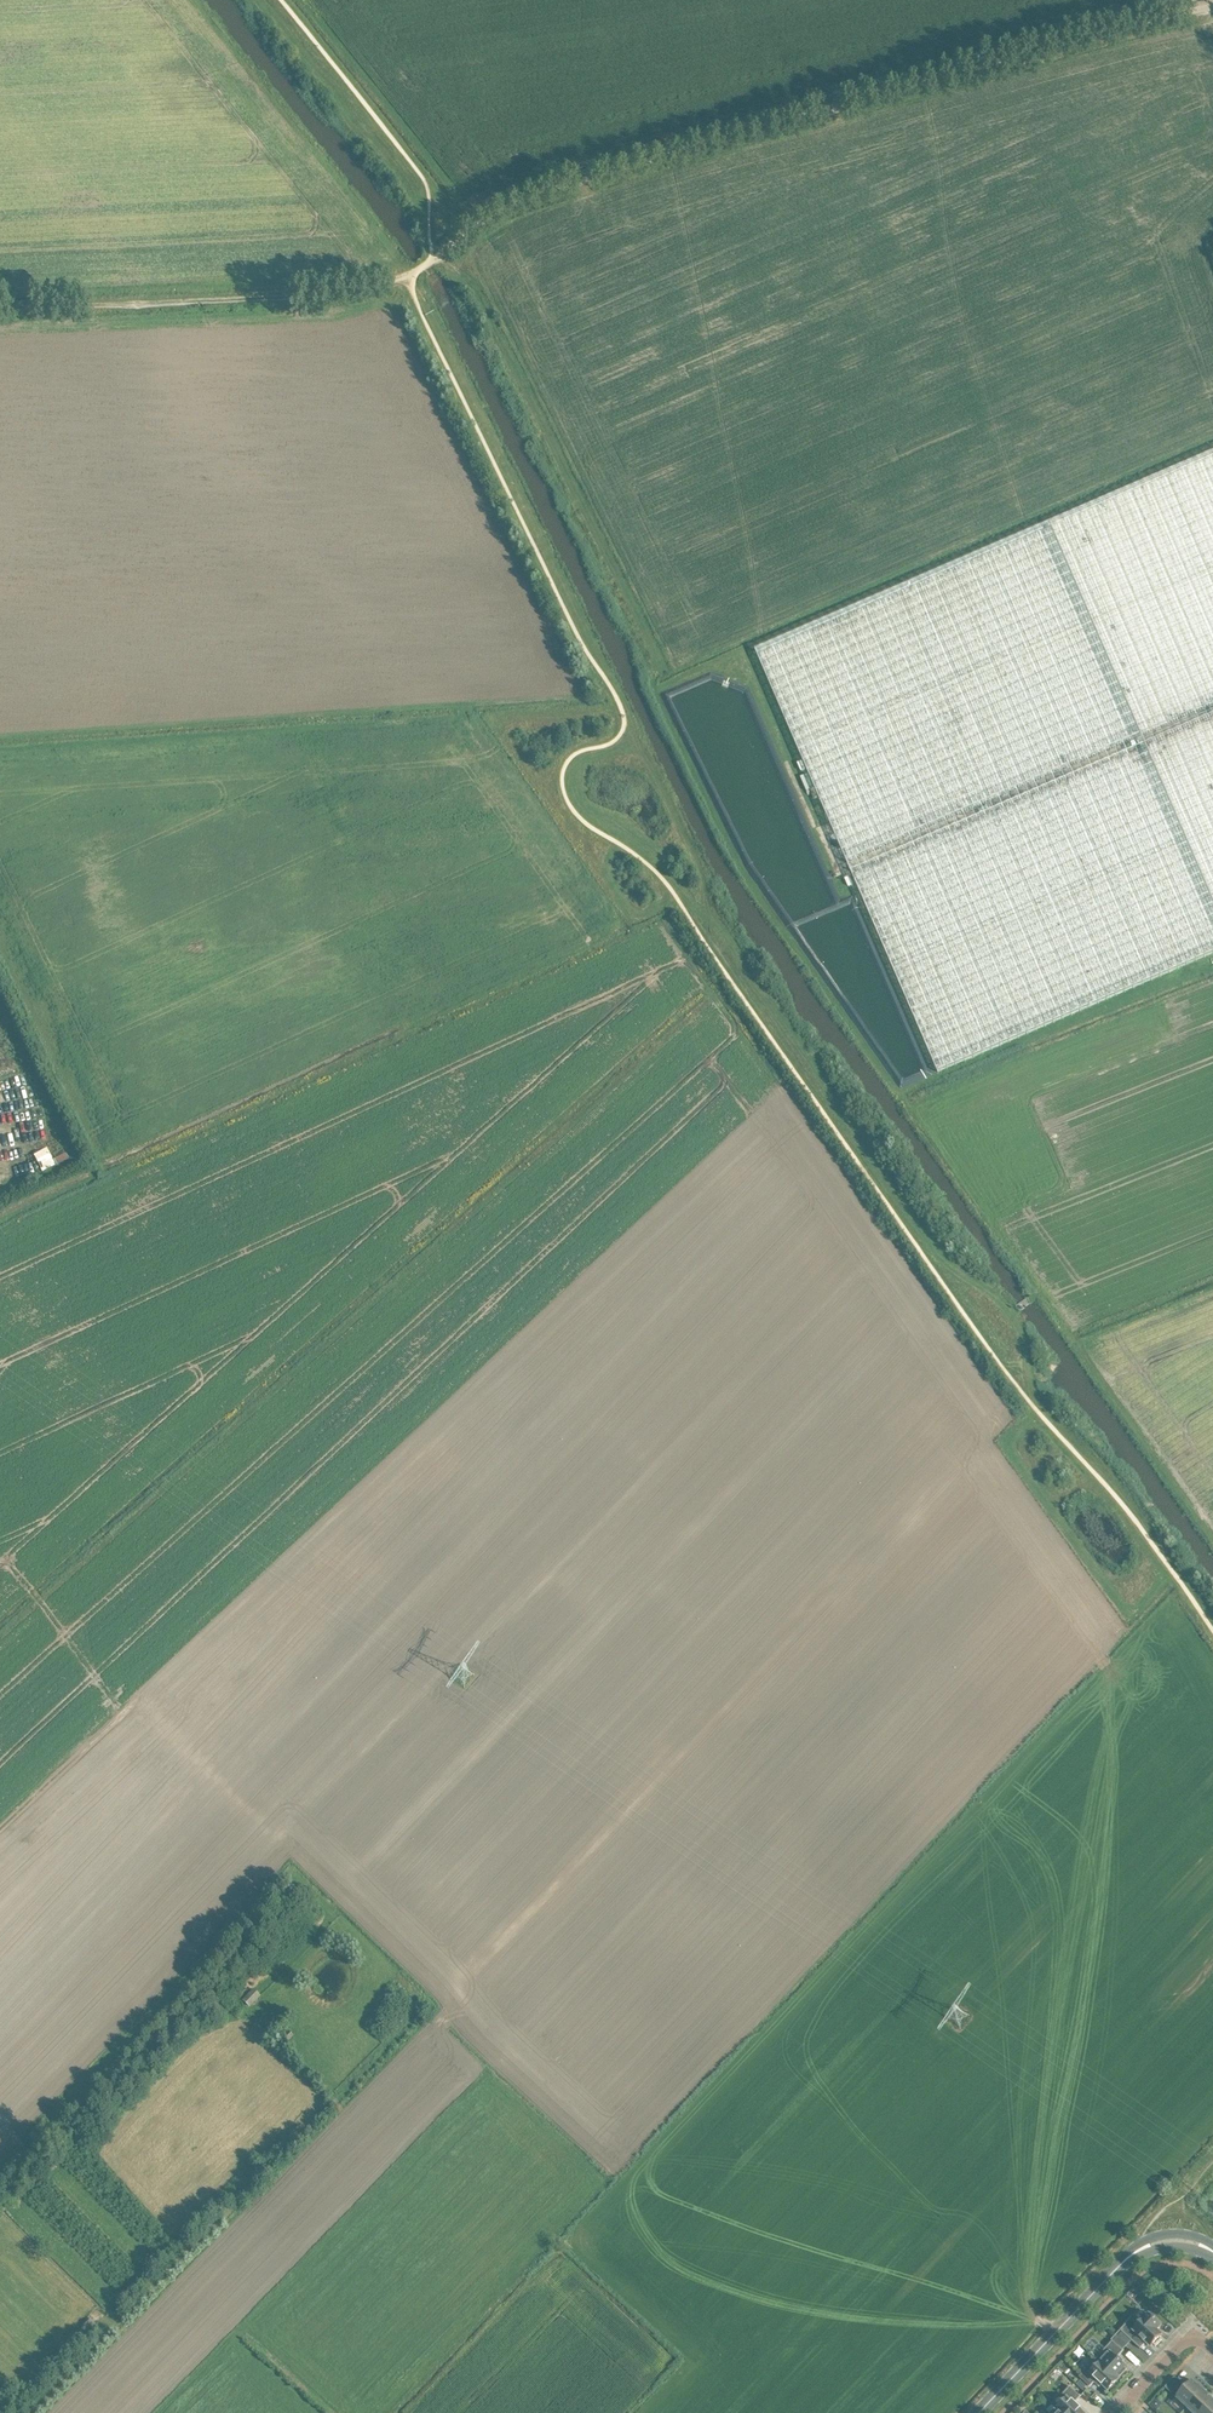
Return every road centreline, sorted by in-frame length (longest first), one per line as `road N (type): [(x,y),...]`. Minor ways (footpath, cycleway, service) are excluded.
road 1 (track): [(437,257),(526,199),(1156,21)]
road 2 (track): [(0,310),(306,297),(412,274)]
road 3 (tertiary): [(1135,2252),(979,2412)]
road 4 (residential): [(1212,2351),(1186,2340),(1116,2412)]

